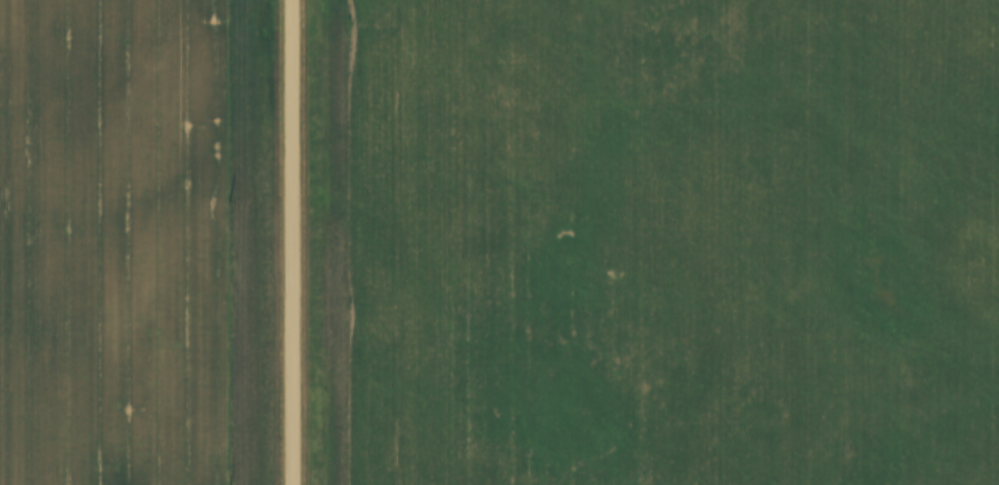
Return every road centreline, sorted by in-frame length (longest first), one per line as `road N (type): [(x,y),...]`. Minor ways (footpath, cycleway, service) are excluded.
road 1 (residential): [(294,0),(295,484)]

